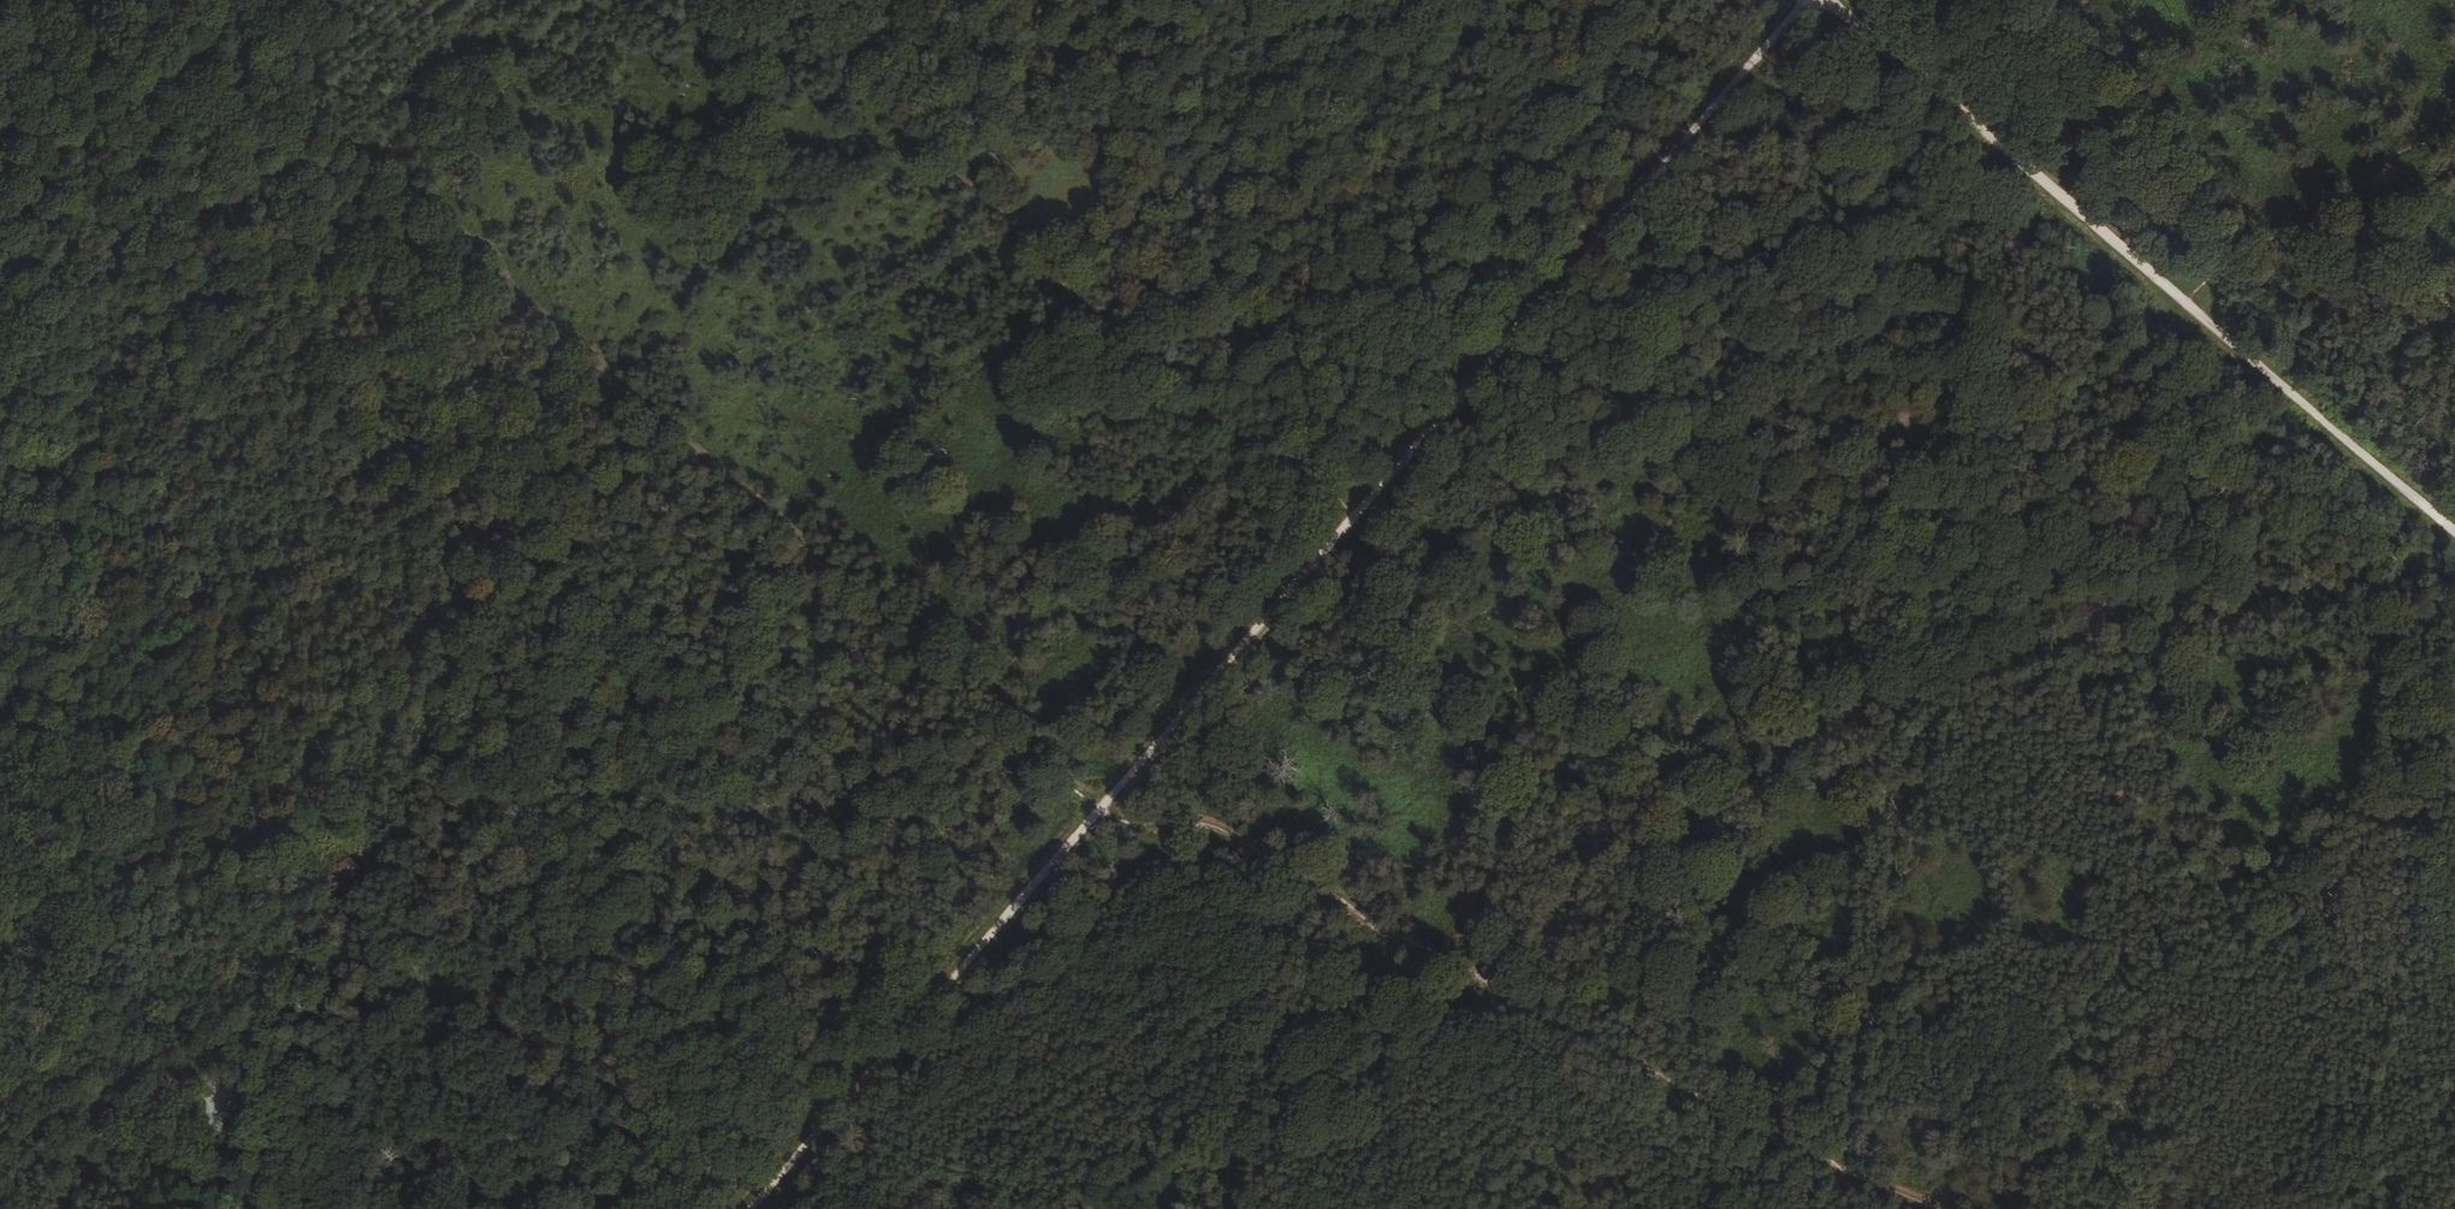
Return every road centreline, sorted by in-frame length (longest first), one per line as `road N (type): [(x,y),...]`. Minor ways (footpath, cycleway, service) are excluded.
road 1 (track): [(745,1208),(1105,809),(1808,0)]
road 2 (track): [(1832,0),(2454,531)]
road 3 (track): [(182,0),(0,212)]
road 4 (track): [(249,1208),(0,1105)]

